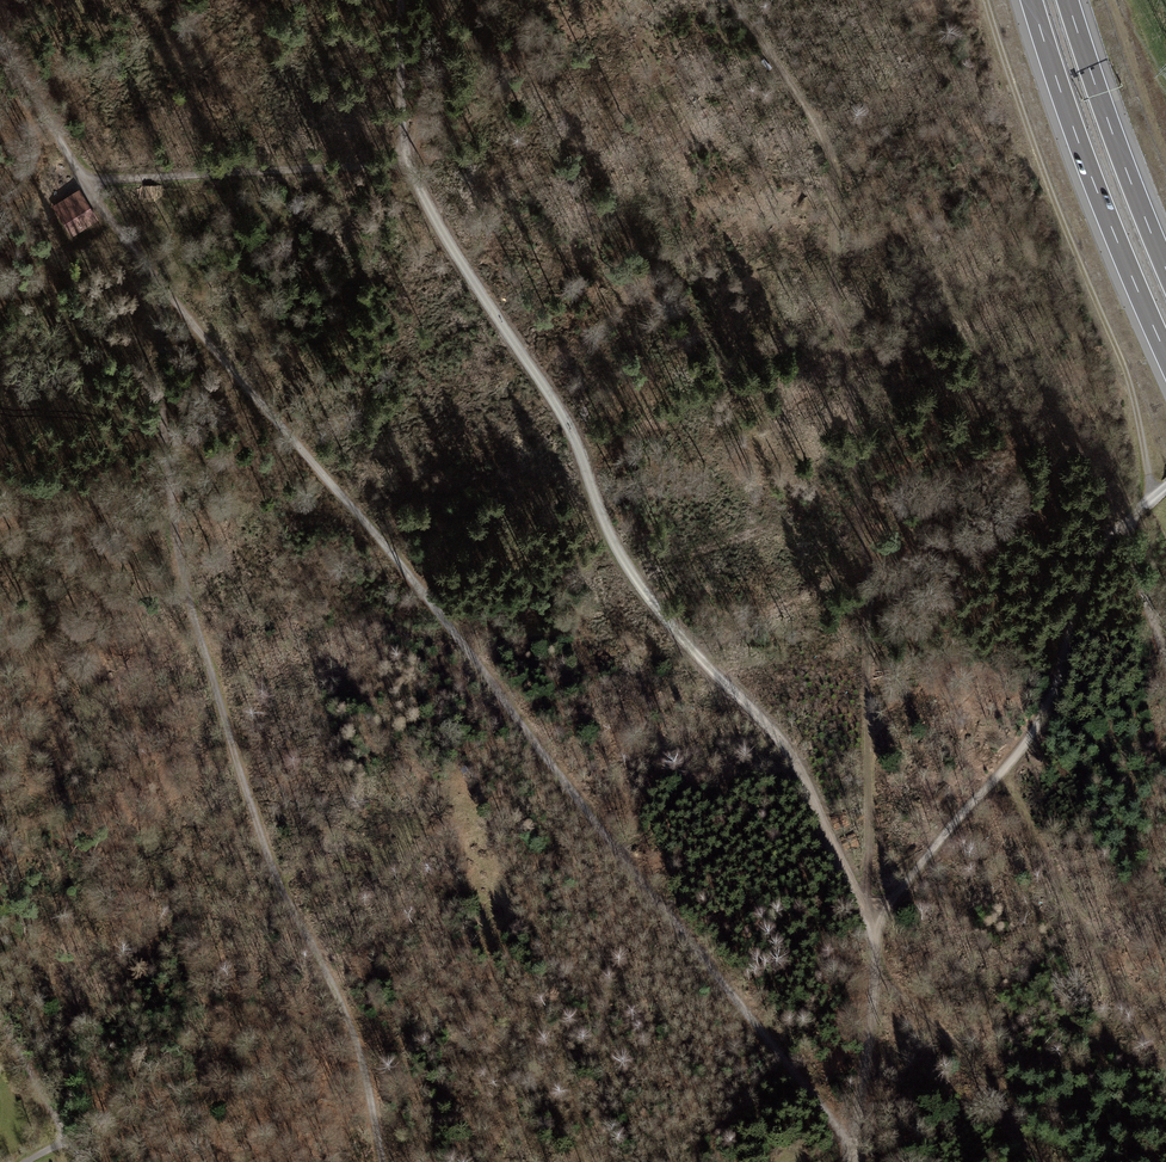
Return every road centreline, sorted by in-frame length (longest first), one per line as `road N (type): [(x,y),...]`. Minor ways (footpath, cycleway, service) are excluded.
road 1 (track): [(386,1161),(356,1036),(272,860),(187,587),(158,367),(161,286),(80,179),(0,43)]
road 2 (track): [(854,1145),(428,599),(161,286)]
road 3 (track): [(879,919),(794,753),(692,651),(624,560),(587,445),(431,204),(413,117),(407,0)]
road 4 (track): [(850,1161),(879,919),(1035,729),(1080,594),(1123,537)]
road 5 (track): [(1154,497),(1126,370),(1048,184),(986,0)]
road 6 (motorway): [(1031,0),(1092,181),(1165,357)]
road 7 (motorway): [(1165,269),(1067,0)]
road 8 (track): [(1165,136),(1113,0)]
road 9 (track): [(0,1013),(68,1135)]
road 10 (track): [(1138,521),(1165,649)]

